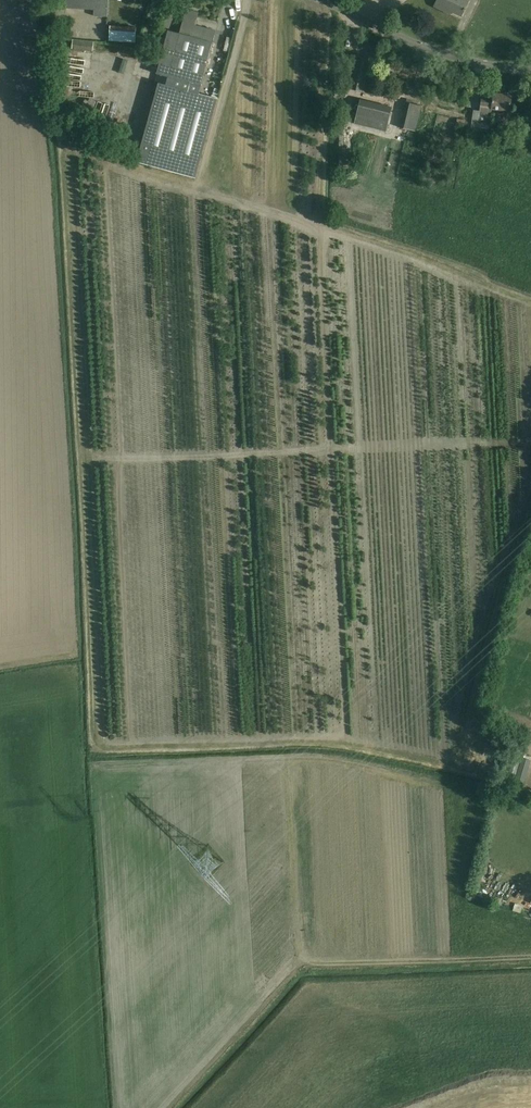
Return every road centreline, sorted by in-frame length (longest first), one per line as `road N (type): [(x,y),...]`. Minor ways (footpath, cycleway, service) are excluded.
road 1 (unclassified): [(530,70),(425,49),(321,0)]

